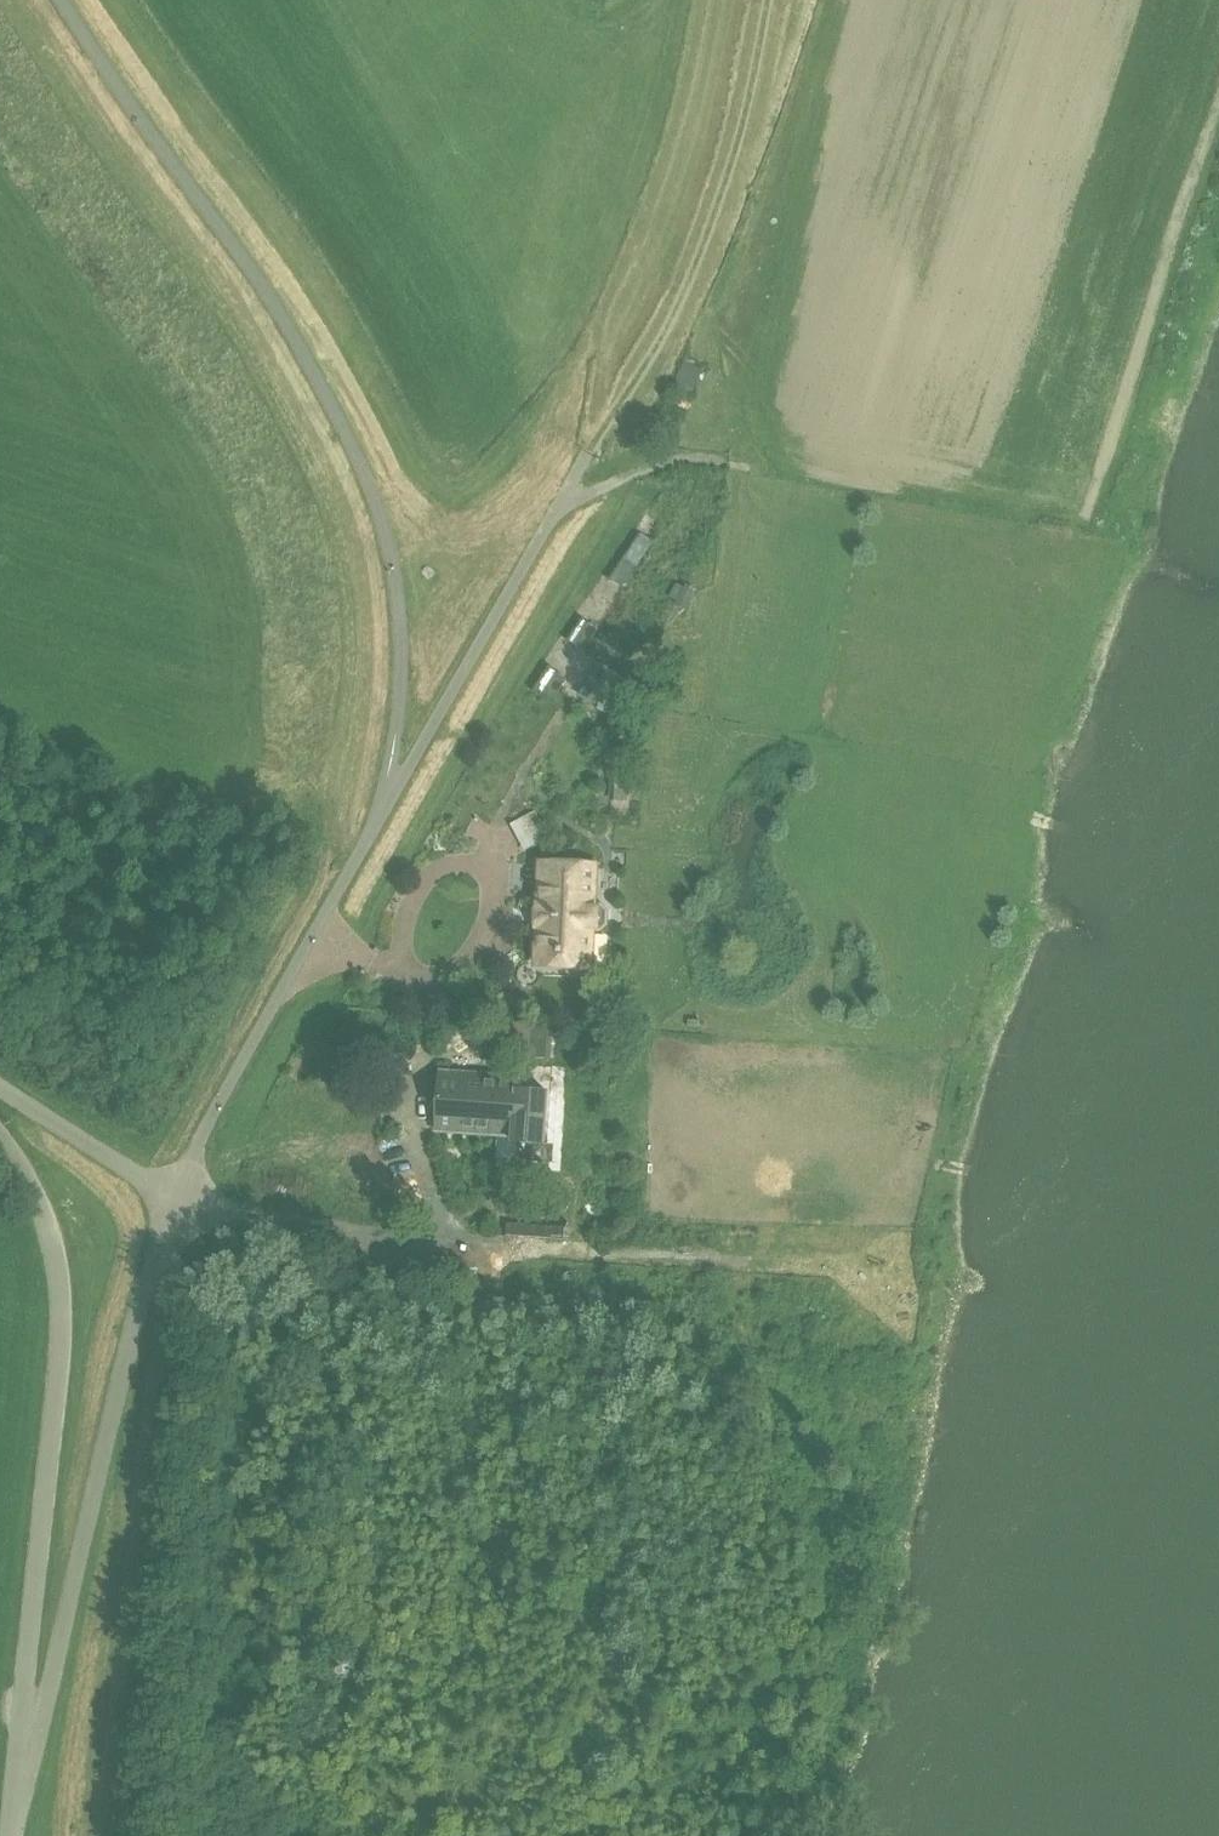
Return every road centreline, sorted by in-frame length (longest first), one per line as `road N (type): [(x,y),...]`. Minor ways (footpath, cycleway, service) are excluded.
road 1 (track): [(386,803),(676,314),(735,154),(767,0)]
road 2 (unclassified): [(20,1766),(63,1316),(39,1200),(0,1138)]
road 3 (unclassified): [(20,1766),(48,1687),(133,1324),(180,1197)]
road 4 (unclassified): [(180,1197),(204,1130),(386,803)]
road 5 (unclassified): [(180,1197),(0,1088)]

